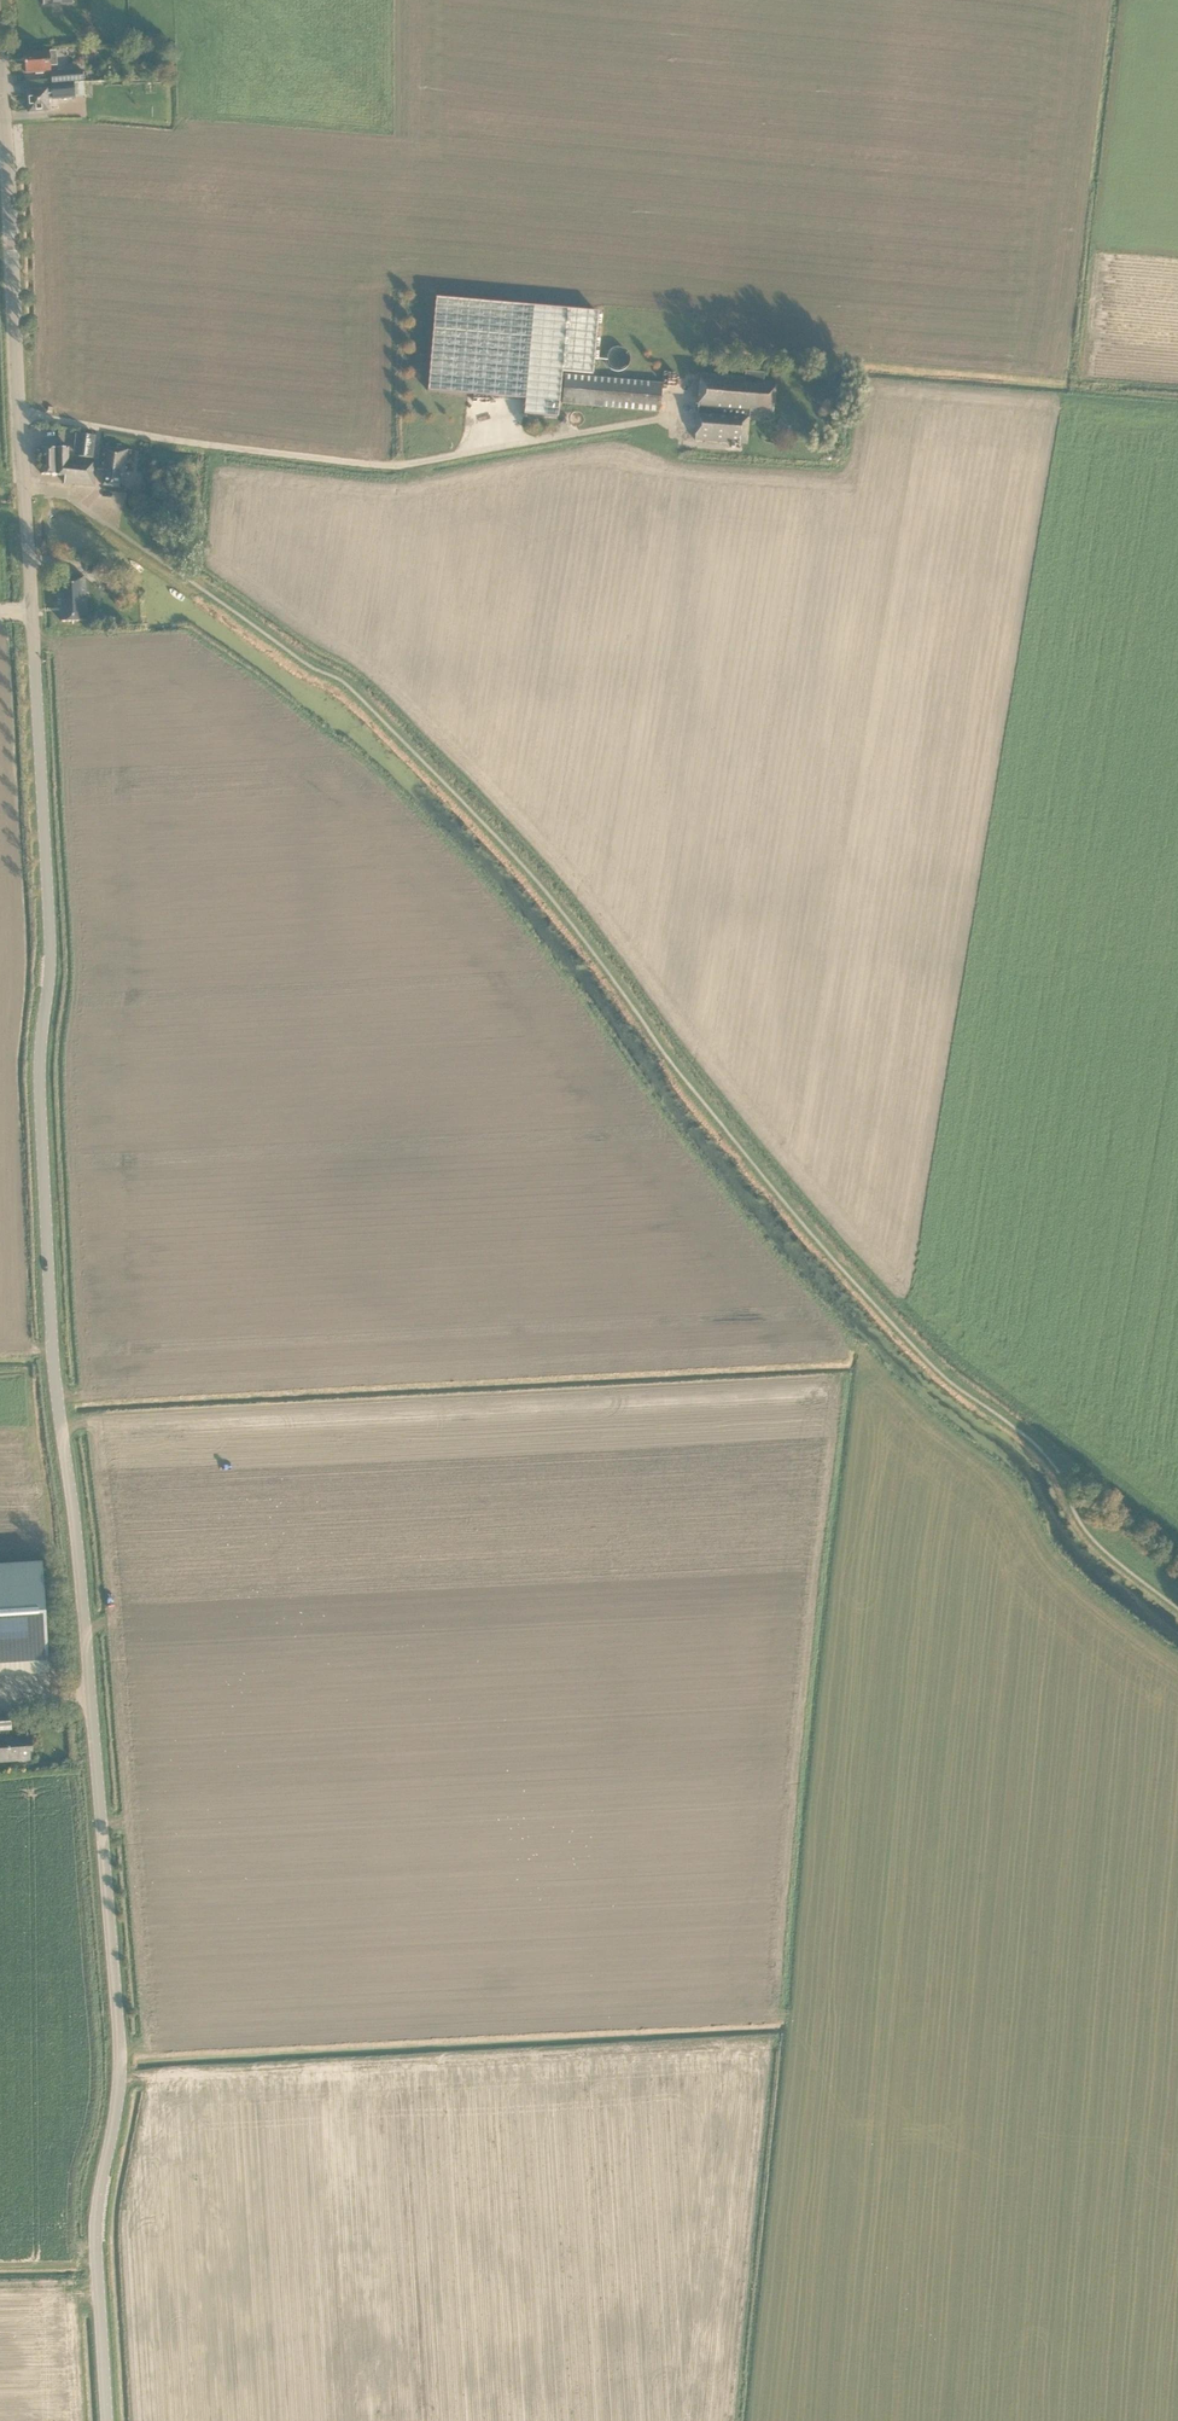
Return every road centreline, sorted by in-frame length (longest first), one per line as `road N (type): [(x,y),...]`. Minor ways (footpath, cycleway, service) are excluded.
road 1 (tertiary): [(107,2420),(97,2245),(121,2094),(121,2030),(83,1586),(56,1375),(42,1050),(53,960),(0,95)]

